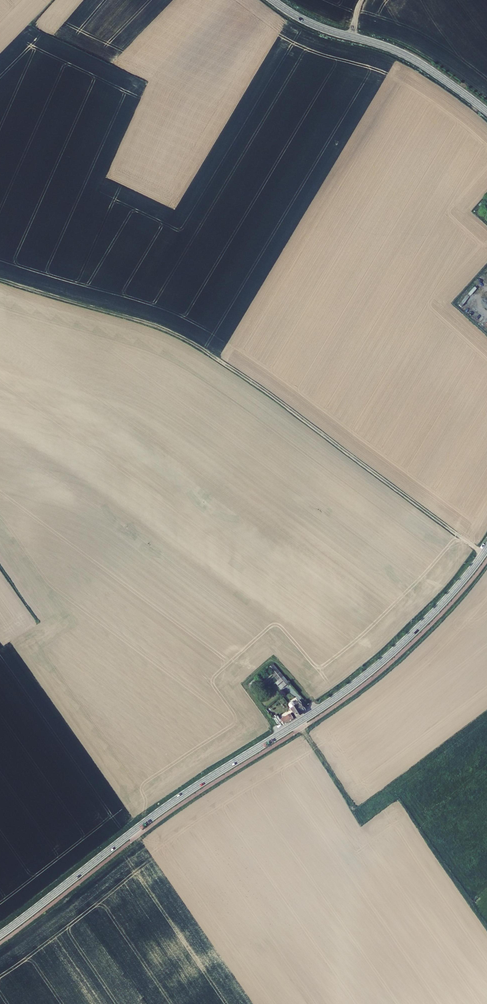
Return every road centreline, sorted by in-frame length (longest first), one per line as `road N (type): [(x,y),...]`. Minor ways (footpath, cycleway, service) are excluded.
road 1 (tertiary): [(486,549),(373,669),(173,802),(0,935)]
road 2 (secondary): [(272,0),(320,28),(408,57),(486,112)]

